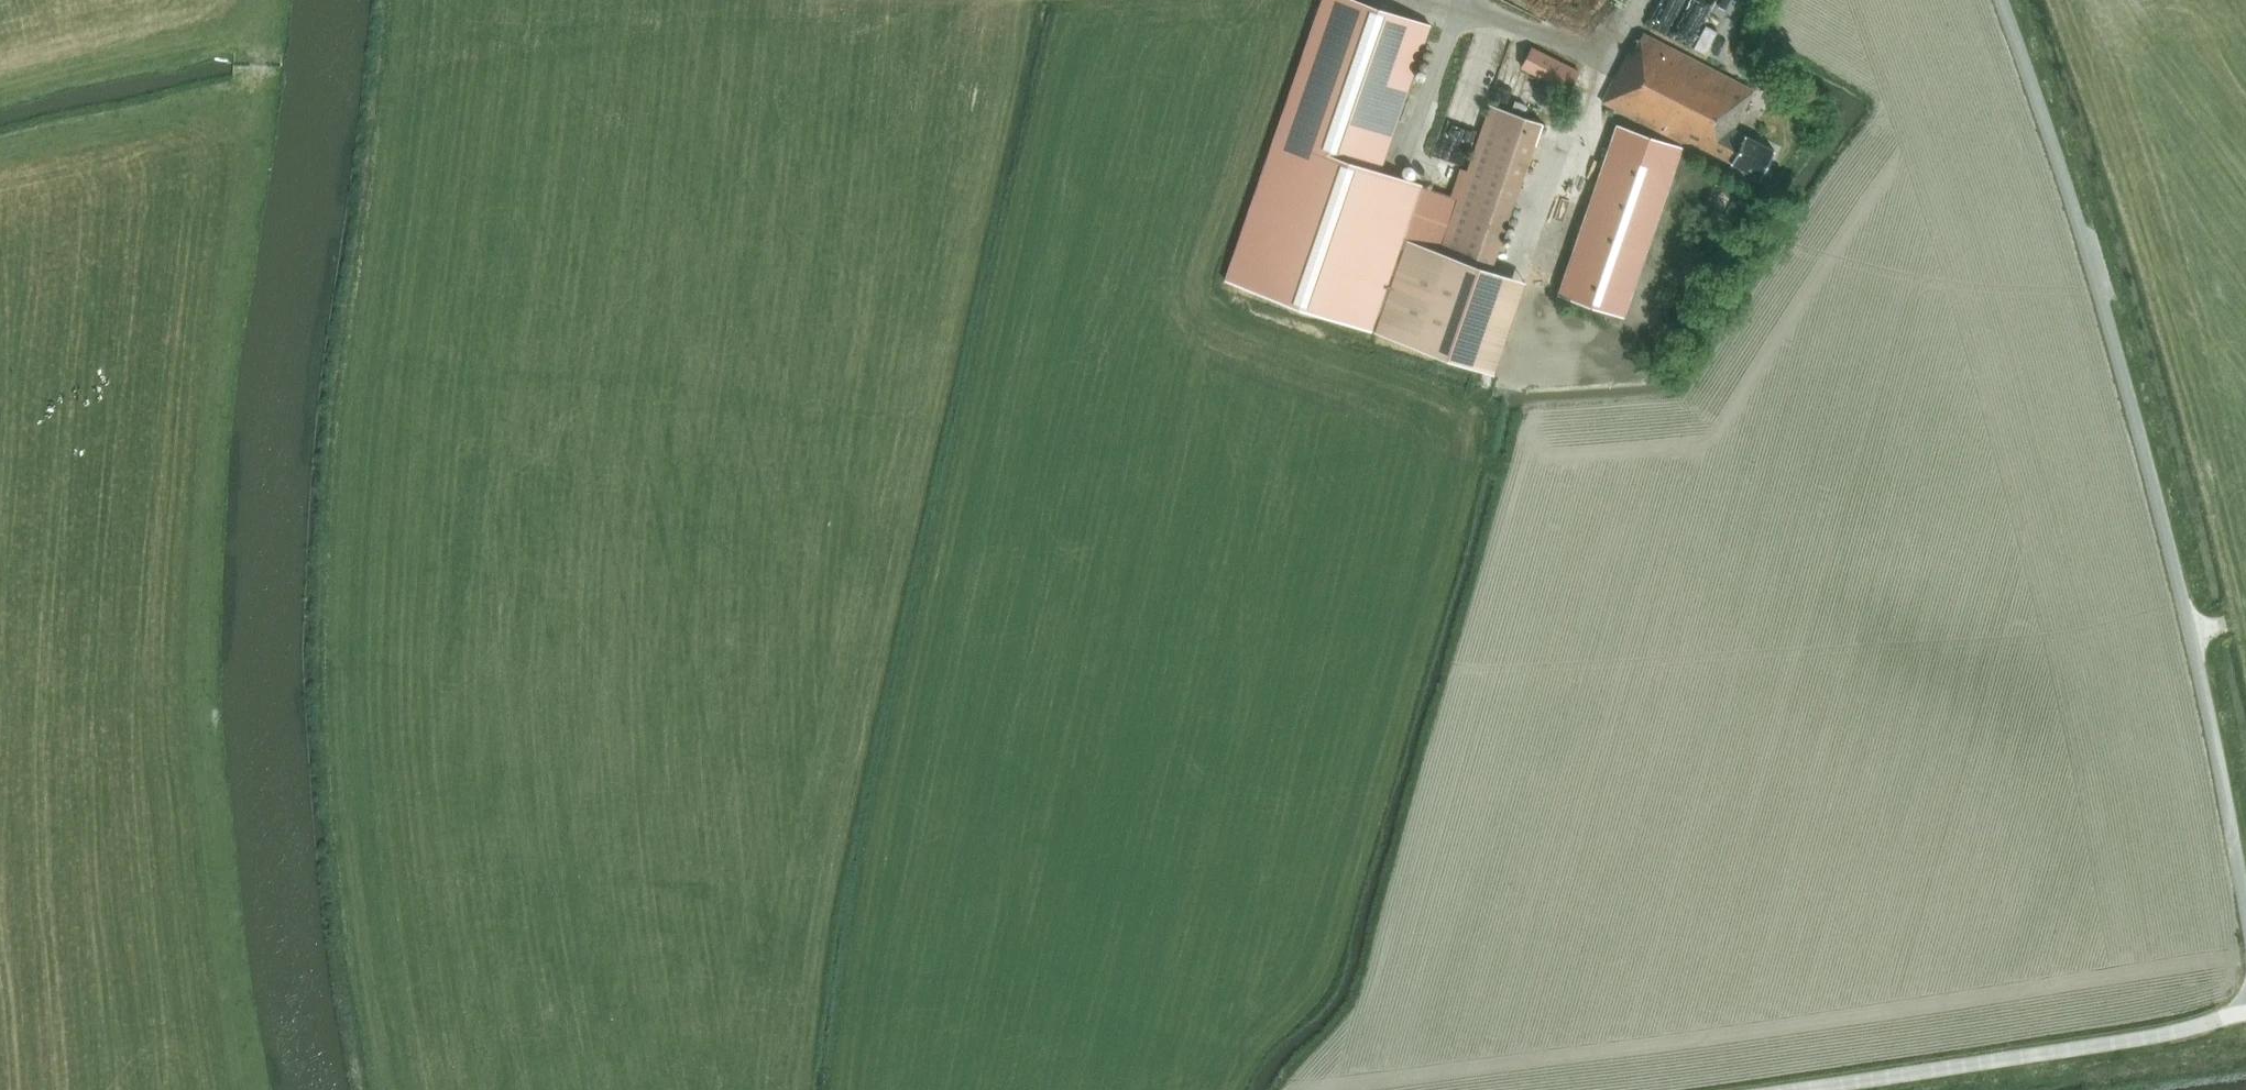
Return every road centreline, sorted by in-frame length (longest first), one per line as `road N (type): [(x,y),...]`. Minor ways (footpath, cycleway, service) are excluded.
road 1 (unclassified): [(2245,906),(2155,491),(2075,209),(2001,0)]
road 2 (unclassified): [(1783,1089),(2151,1037),(2245,1013)]

